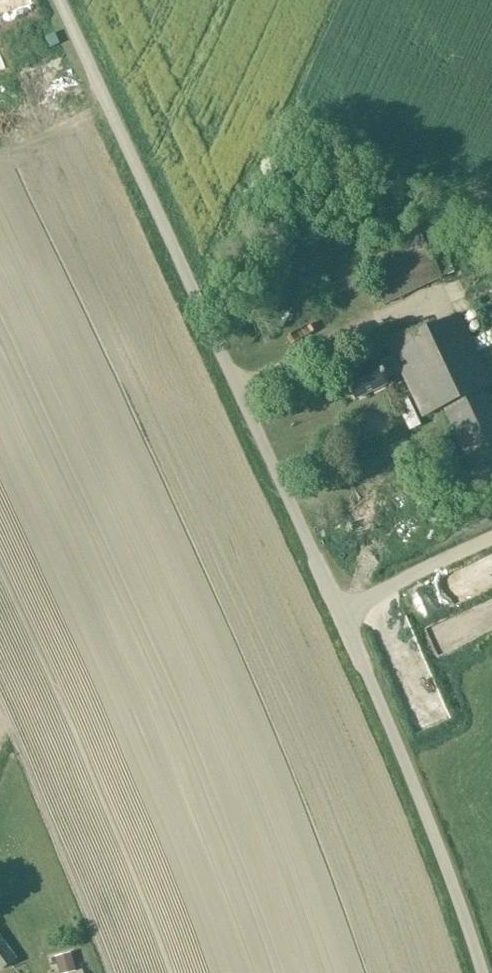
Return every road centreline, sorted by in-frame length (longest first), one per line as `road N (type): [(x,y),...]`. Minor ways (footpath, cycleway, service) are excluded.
road 1 (unclassified): [(485,972),(439,846),(304,535),(57,0)]

